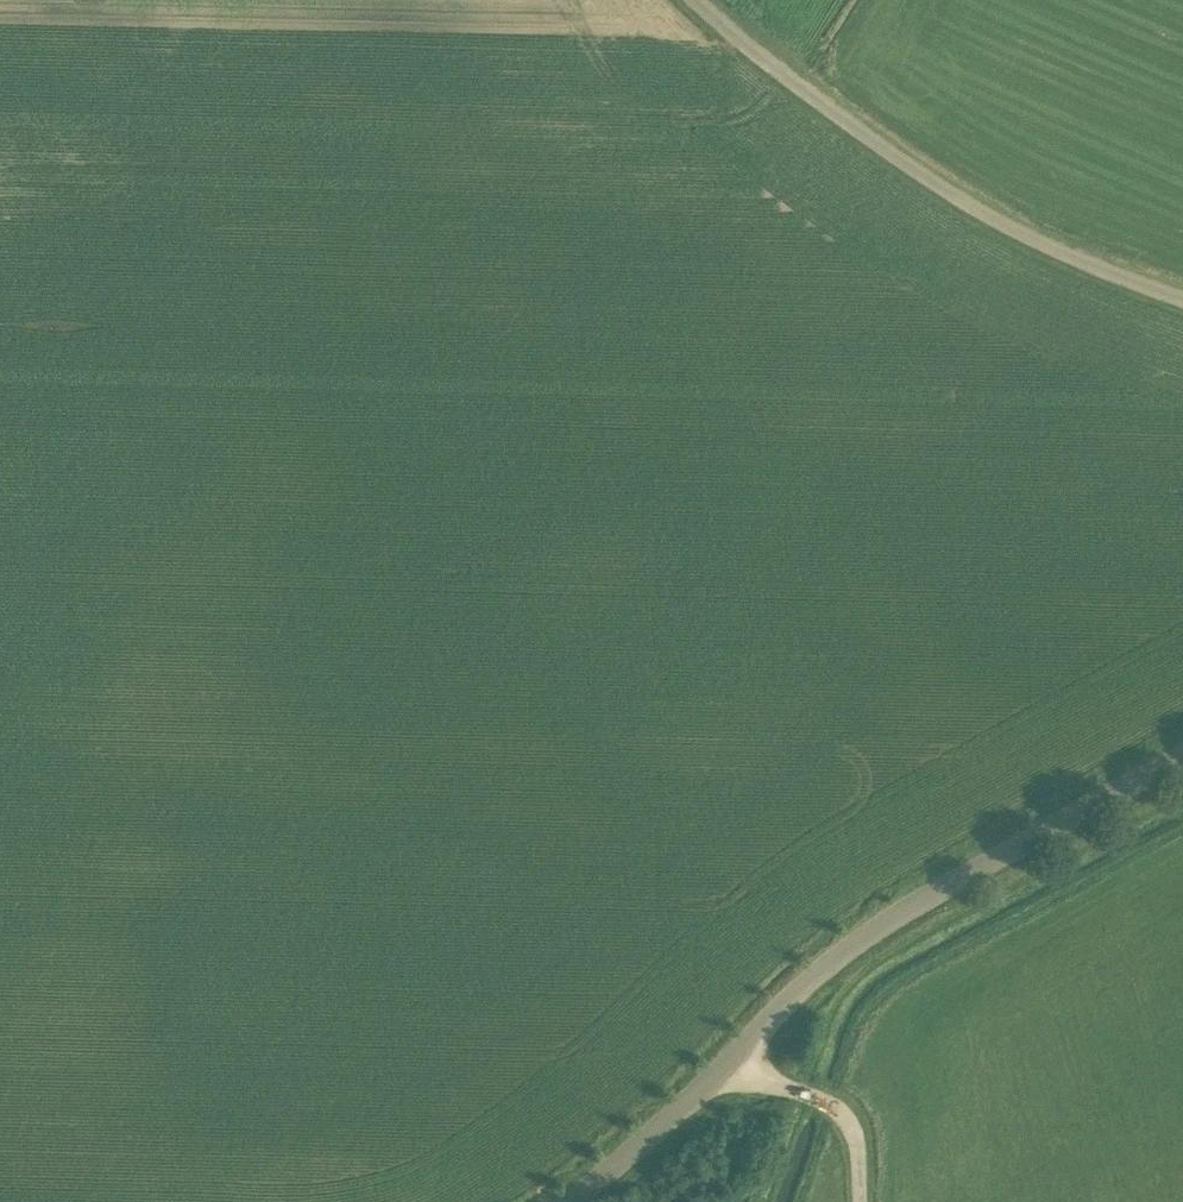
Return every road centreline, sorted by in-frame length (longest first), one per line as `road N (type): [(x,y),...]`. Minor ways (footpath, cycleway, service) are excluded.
road 1 (tertiary): [(1182,756),(886,921),(815,976),(572,1201)]

